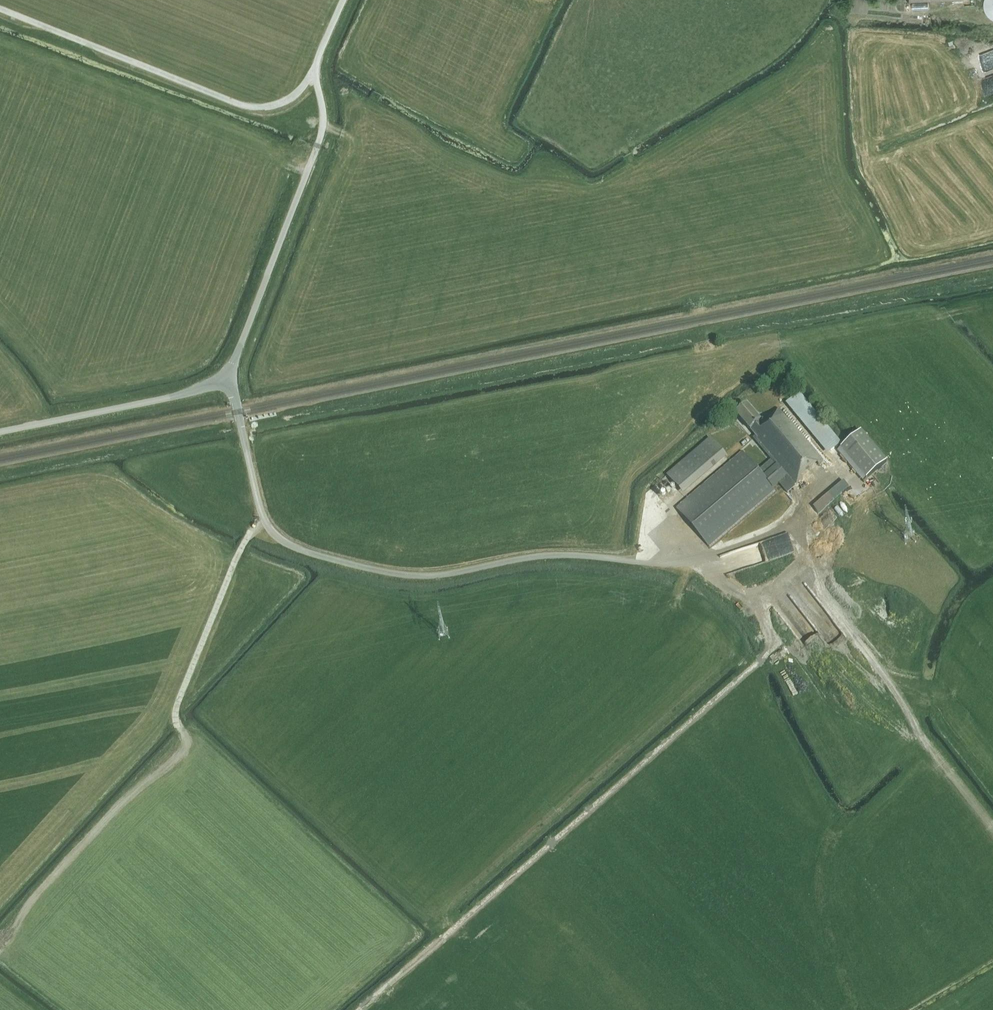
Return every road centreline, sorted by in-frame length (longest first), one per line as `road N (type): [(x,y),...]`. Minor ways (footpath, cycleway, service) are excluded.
road 1 (track): [(795,524),(819,585),(814,611),(361,1009)]
road 2 (unclassified): [(625,560),(545,555),(426,576),(294,547),(265,523),(225,377)]
road 3 (track): [(261,513),(177,702),(175,751),(0,939)]
road 4 (unclassified): [(343,0),(317,60),(323,132),(225,377)]
road 5 (unclassified): [(225,377),(195,392),(0,431)]
road 6 (track): [(821,600),(938,751)]

